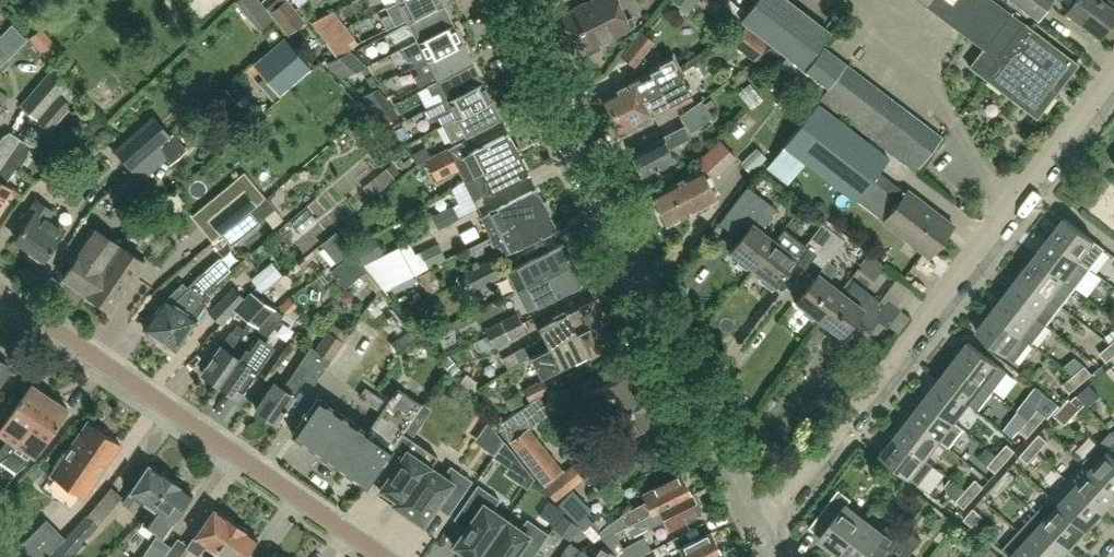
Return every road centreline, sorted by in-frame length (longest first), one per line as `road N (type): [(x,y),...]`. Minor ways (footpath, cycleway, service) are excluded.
road 1 (residential): [(757,518),(493,0)]
road 2 (residential): [(757,518),(797,486),(1113,78)]
road 3 (residential): [(382,556),(0,293)]

